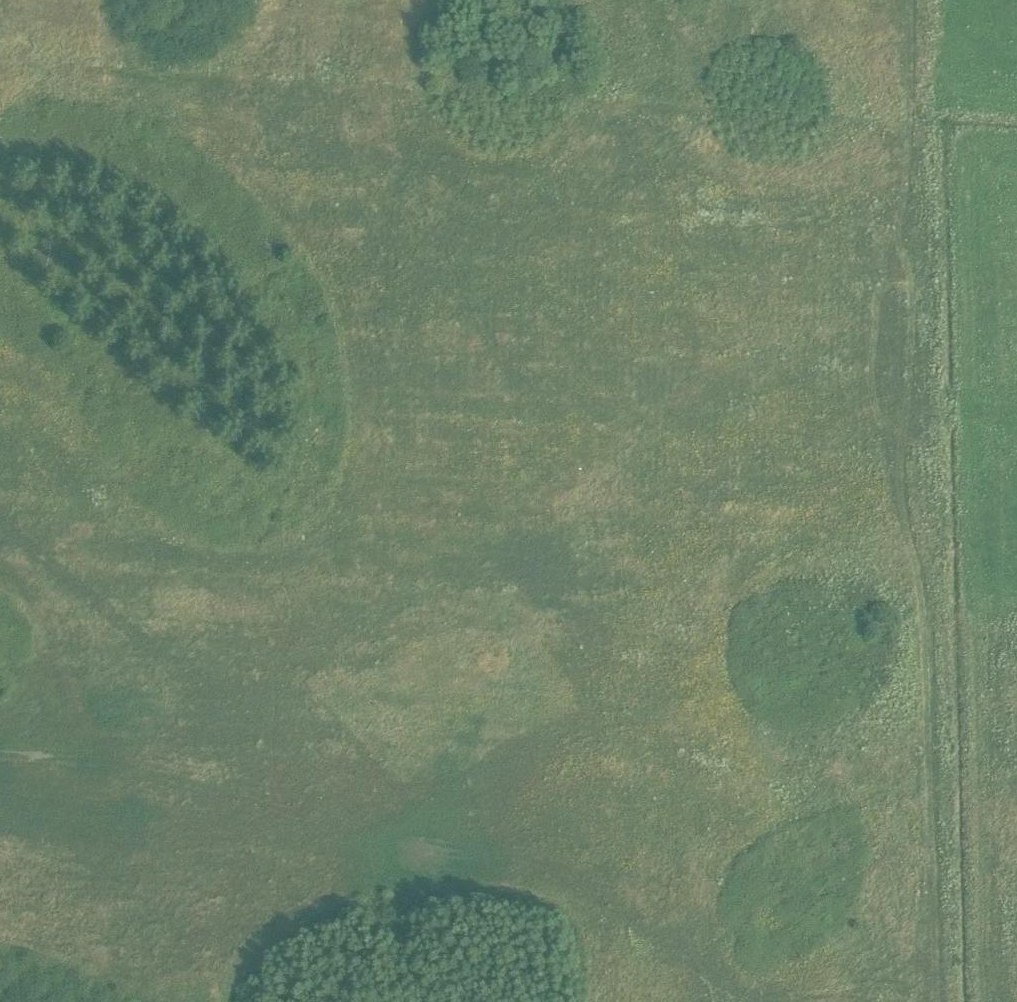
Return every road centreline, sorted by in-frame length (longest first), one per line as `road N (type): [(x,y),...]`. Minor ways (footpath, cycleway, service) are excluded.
road 1 (track): [(936,1001),(906,0)]

